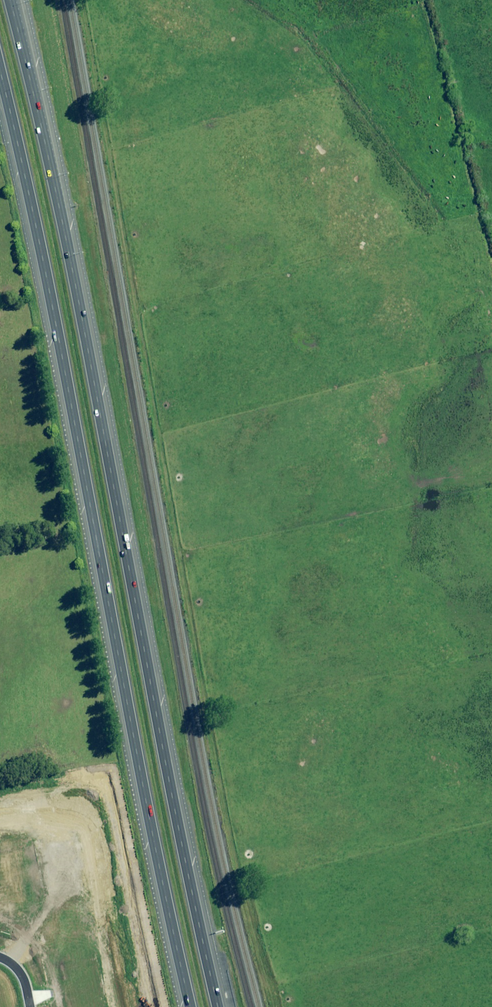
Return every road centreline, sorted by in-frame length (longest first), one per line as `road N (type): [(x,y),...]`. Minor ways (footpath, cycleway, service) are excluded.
road 1 (motorway): [(9,0),(73,279),(216,1006)]
road 2 (motorway): [(187,1006),(0,70)]

